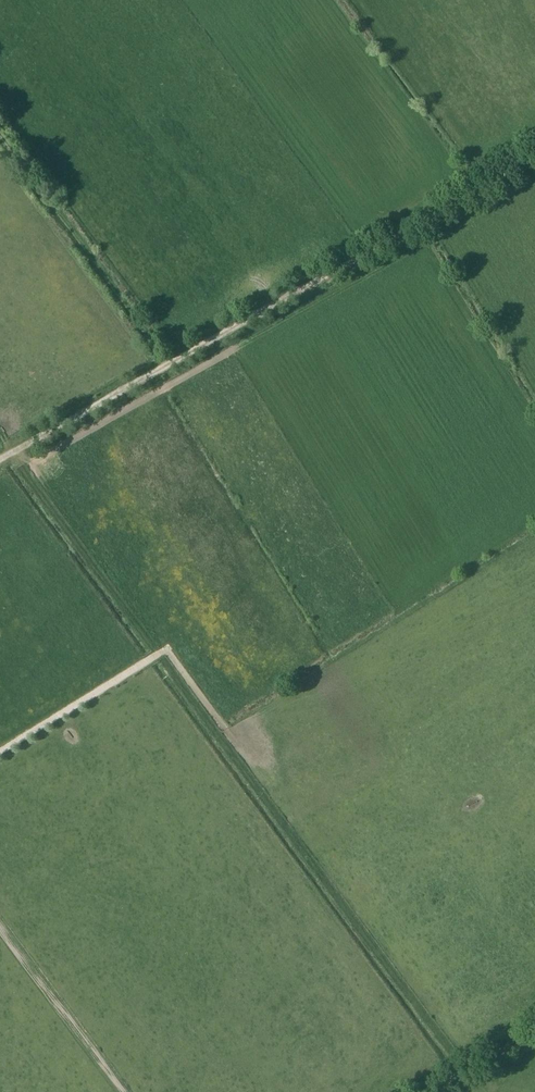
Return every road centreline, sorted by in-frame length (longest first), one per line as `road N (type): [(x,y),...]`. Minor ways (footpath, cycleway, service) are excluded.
road 1 (track): [(534,164),(170,364)]
road 2 (track): [(170,364),(0,134)]
road 3 (track): [(170,364),(0,458)]
road 4 (track): [(429,1091),(534,1032)]

